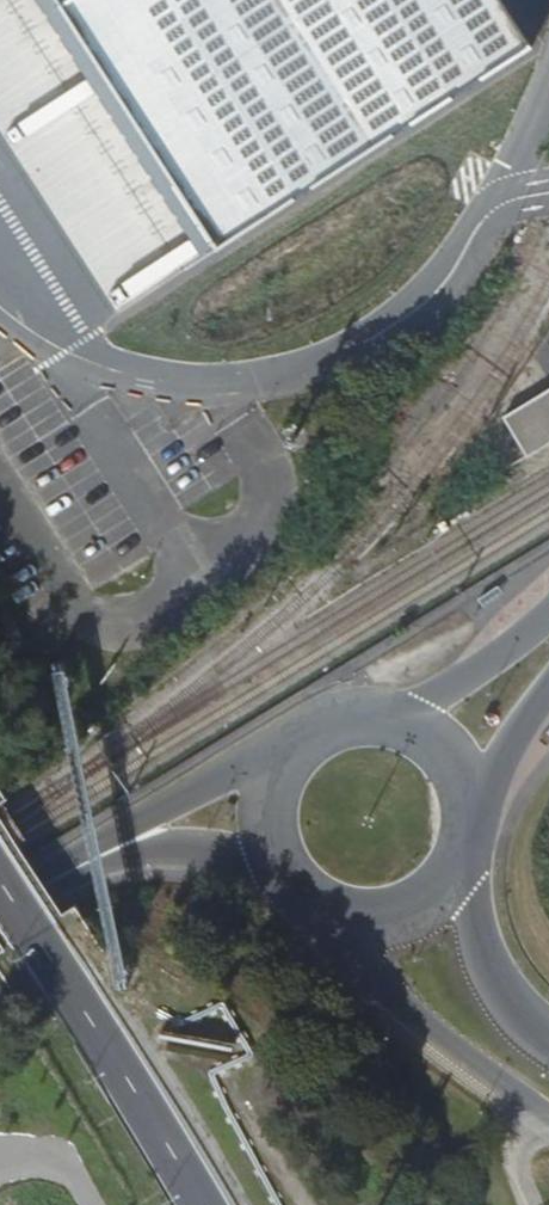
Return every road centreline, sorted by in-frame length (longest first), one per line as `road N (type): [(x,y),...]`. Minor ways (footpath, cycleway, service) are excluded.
road 1 (motorway): [(205,1204),(0,875)]
road 2 (trunk): [(341,916),(353,956),(378,988),(548,1122)]
road 3 (secondary): [(283,759),(226,768),(71,865)]
road 4 (secondary): [(71,865),(153,846),(274,860)]
road 5 (trunk): [(548,1035),(531,1022),(488,957),(458,867)]
road 6 (secondary): [(548,606),(462,680),(396,718)]
road 7 (secondary): [(470,801),(548,678)]
road 8 (secondary): [(341,916),(408,912),(458,867)]
road 9 (secondary): [(396,718),(332,720),(283,759)]

